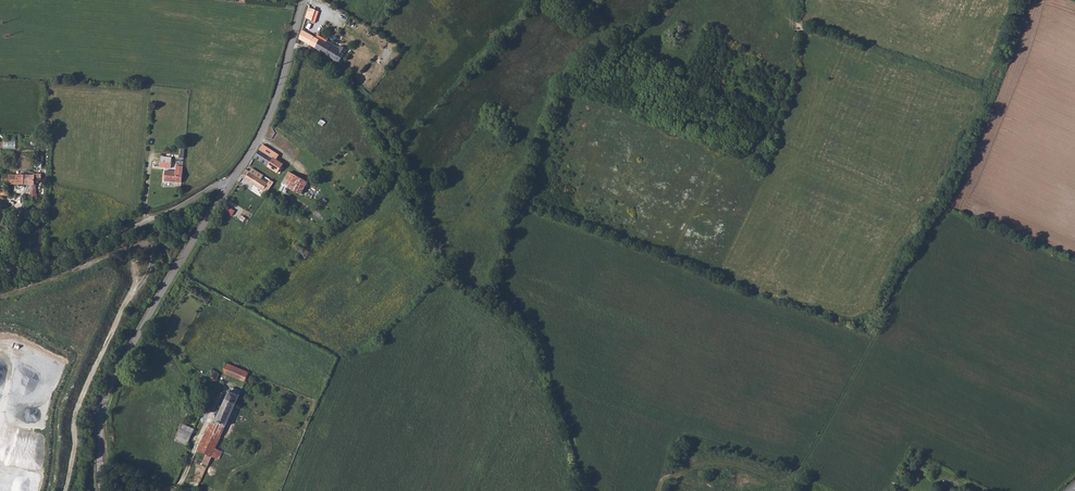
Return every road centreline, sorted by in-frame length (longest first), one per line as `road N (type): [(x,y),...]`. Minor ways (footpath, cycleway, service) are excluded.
road 1 (unclassified): [(232,184),(110,390),(100,490)]
road 2 (unclassified): [(232,184),(56,258),(0,271)]
road 3 (unclassified): [(306,0),(273,109),(232,184)]

